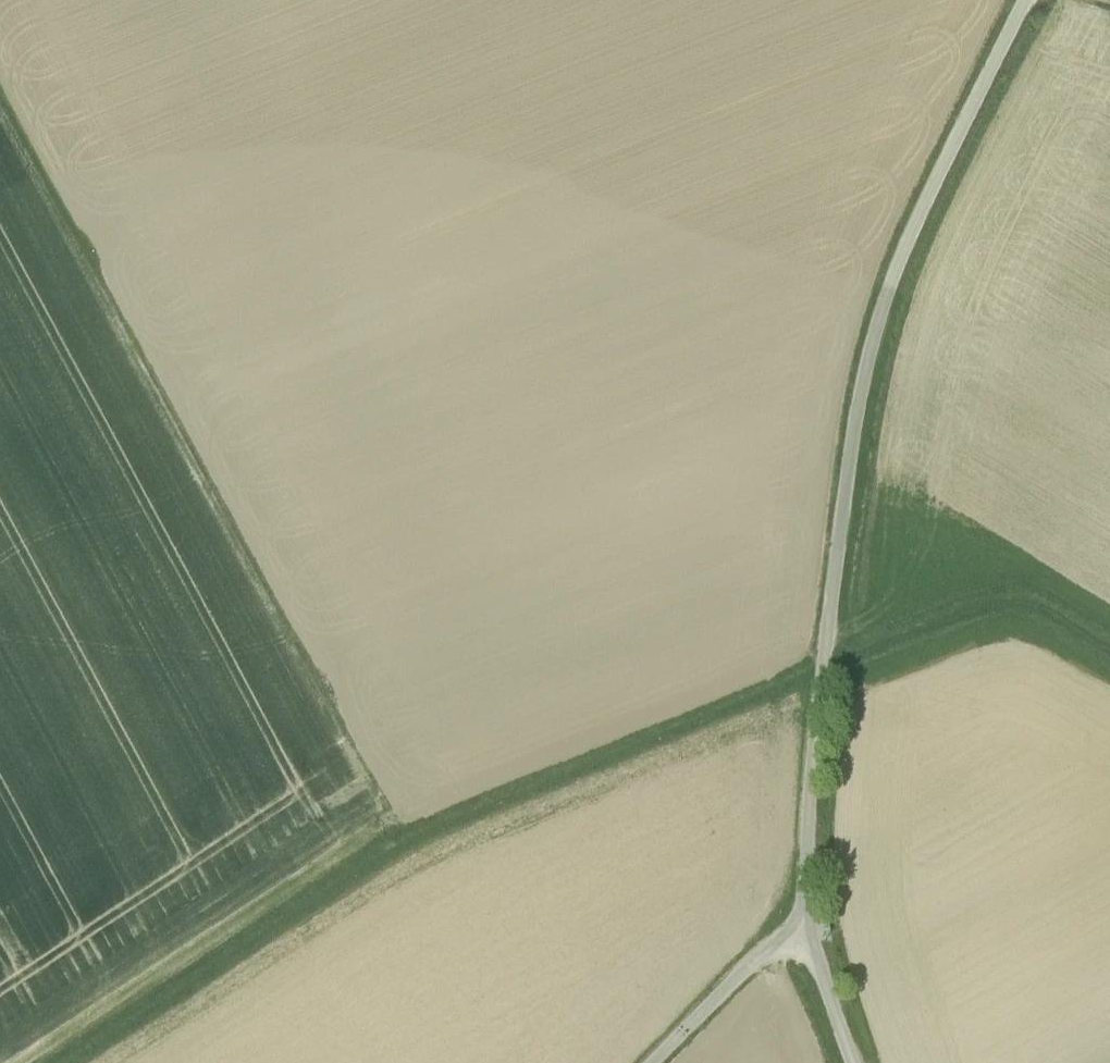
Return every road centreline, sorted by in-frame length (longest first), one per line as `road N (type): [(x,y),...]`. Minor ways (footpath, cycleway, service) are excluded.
road 1 (residential): [(855,1062),(808,937),(821,653),(868,373),(939,183),(1020,0)]
road 2 (track): [(808,937),(774,946),(653,1062)]

